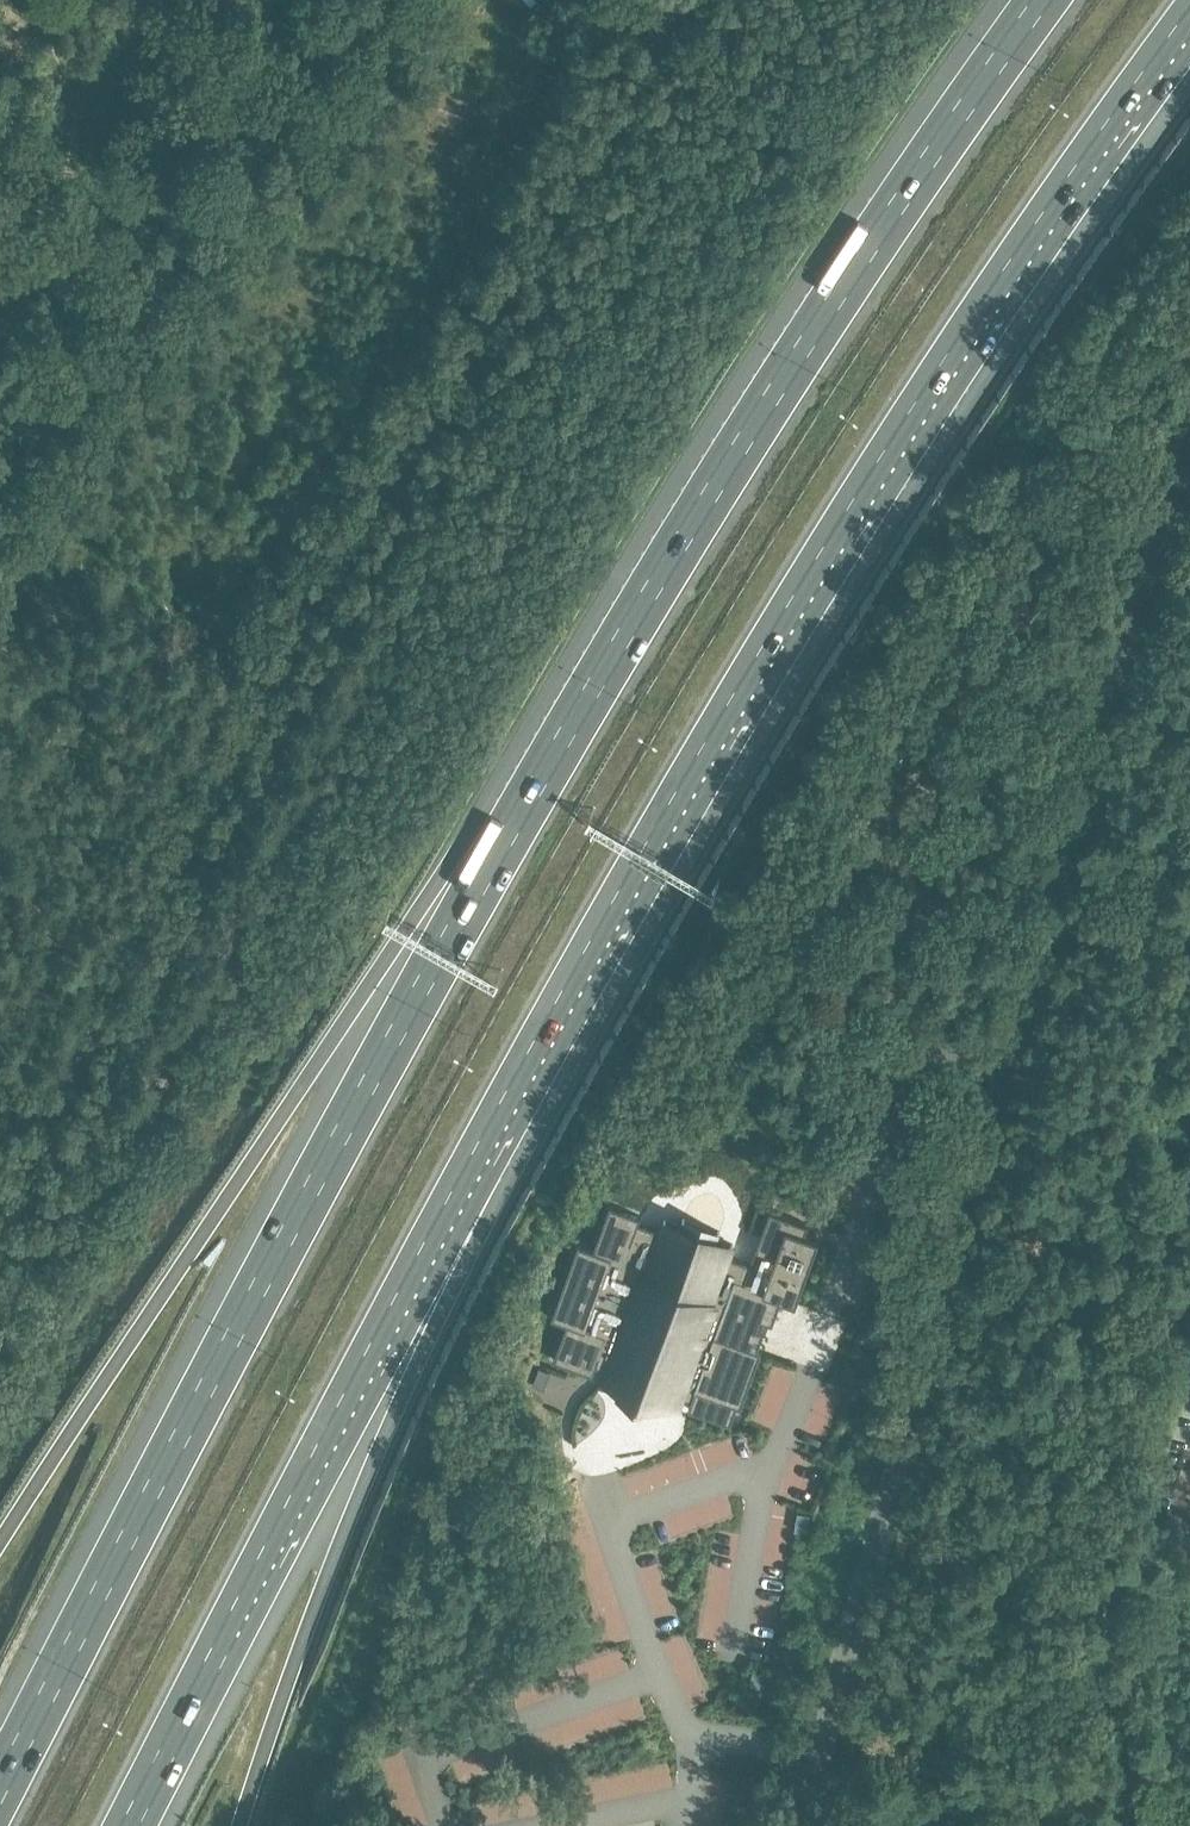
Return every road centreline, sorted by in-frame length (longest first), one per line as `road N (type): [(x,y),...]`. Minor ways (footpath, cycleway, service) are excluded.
road 1 (motorway): [(128,1825),(463,1187),(731,714),(947,370),(1189,23)]
road 2 (motorway): [(1043,0),(892,210),(506,838),(0,1791)]
road 3 (unclassified): [(0,1233),(392,476),(681,24)]
road 4 (unclassified): [(801,1825),(1056,928)]
road 5 (unclassified): [(1056,928),(1189,461)]
road 6 (unclassified): [(1056,928),(1189,924)]

